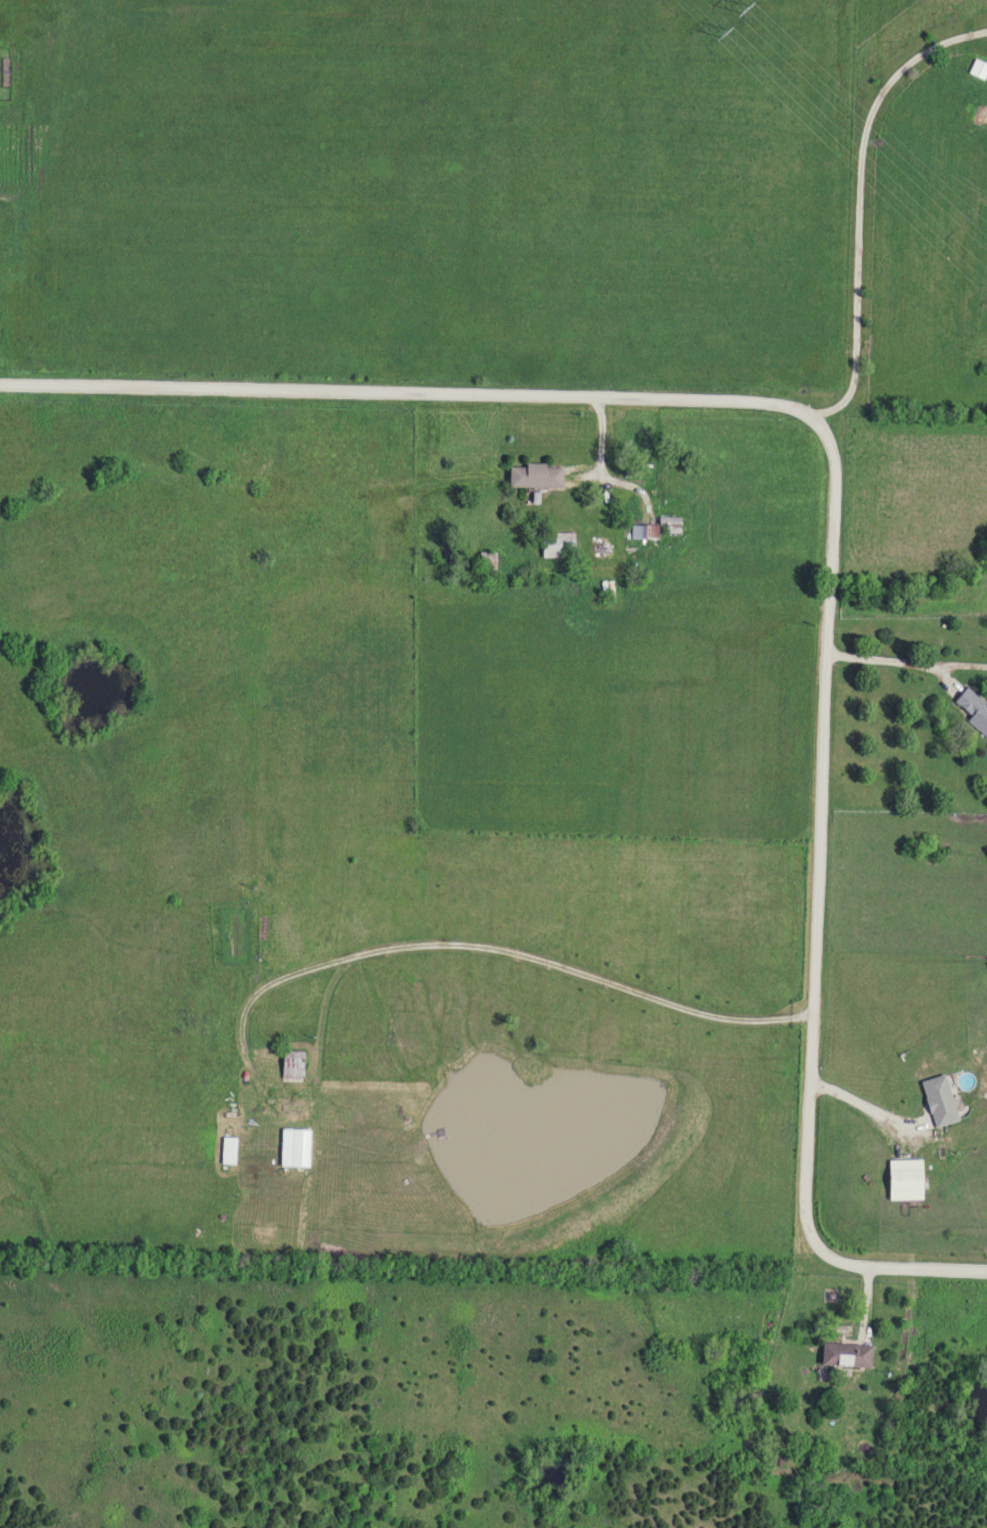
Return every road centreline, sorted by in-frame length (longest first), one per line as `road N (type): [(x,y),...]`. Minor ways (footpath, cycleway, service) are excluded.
road 1 (residential): [(824,1249),(808,1206),(835,463),(818,426)]
road 2 (residential): [(818,426),(780,406),(0,388)]
road 3 (residential): [(986,1272),(863,1268),(824,1249)]

